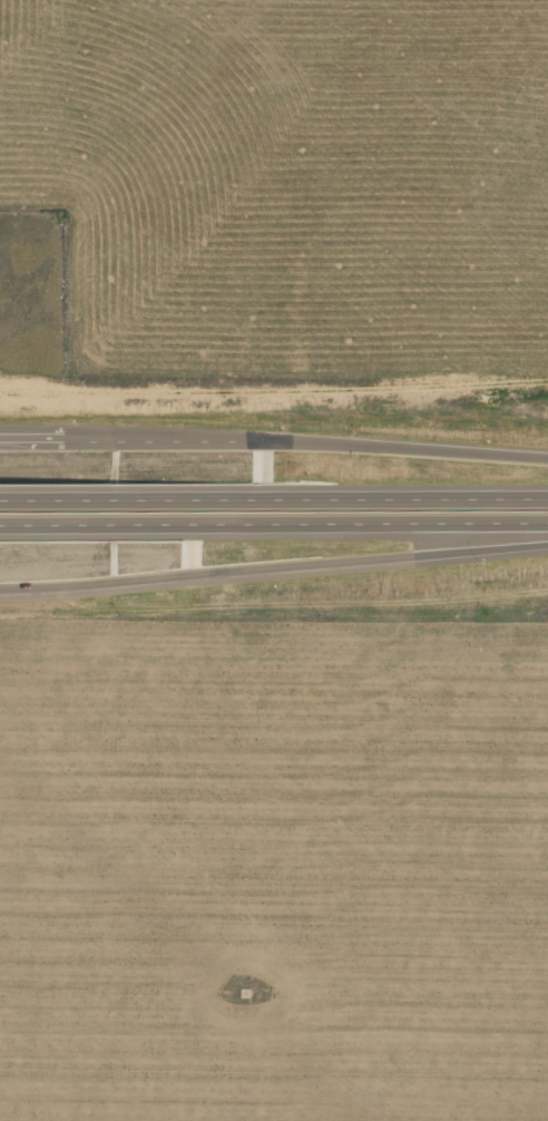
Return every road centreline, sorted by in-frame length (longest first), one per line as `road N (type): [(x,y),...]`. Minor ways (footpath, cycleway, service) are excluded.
road 1 (secondary): [(547,421),(0,429)]
road 2 (secondary): [(0,592),(547,587)]
road 3 (motorway): [(0,535),(547,533)]
road 4 (motorway): [(51,592),(547,541)]
road 5 (motorway): [(547,461),(276,446),(145,427)]
road 6 (motorway): [(547,491),(266,494)]
road 7 (motorway): [(266,494),(0,495)]

